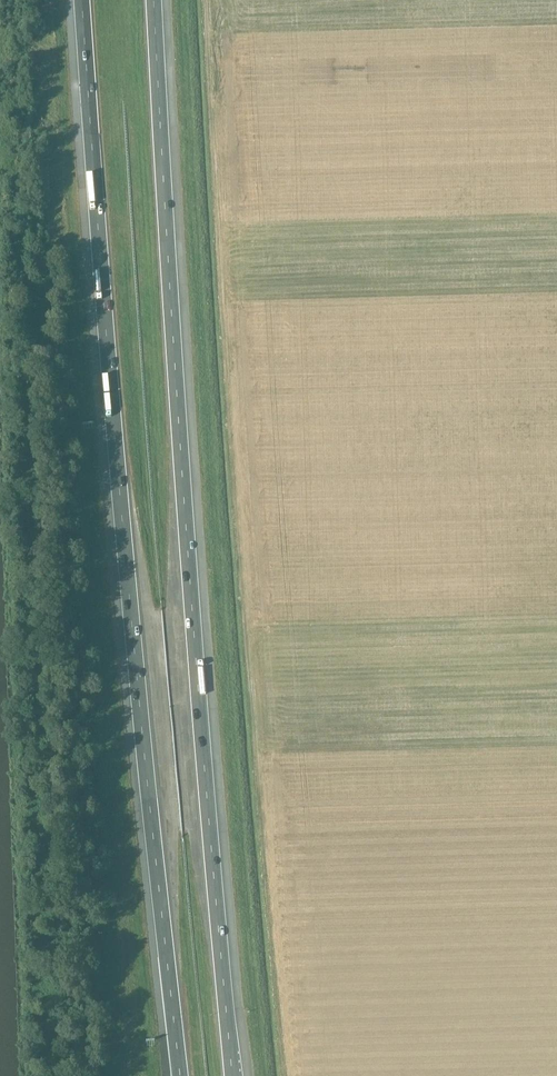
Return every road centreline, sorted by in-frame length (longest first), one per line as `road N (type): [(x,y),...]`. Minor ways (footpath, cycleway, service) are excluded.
road 1 (motorway): [(81,0),(130,627),(180,1075)]
road 2 (motorway): [(232,1075),(179,430),(153,0)]

